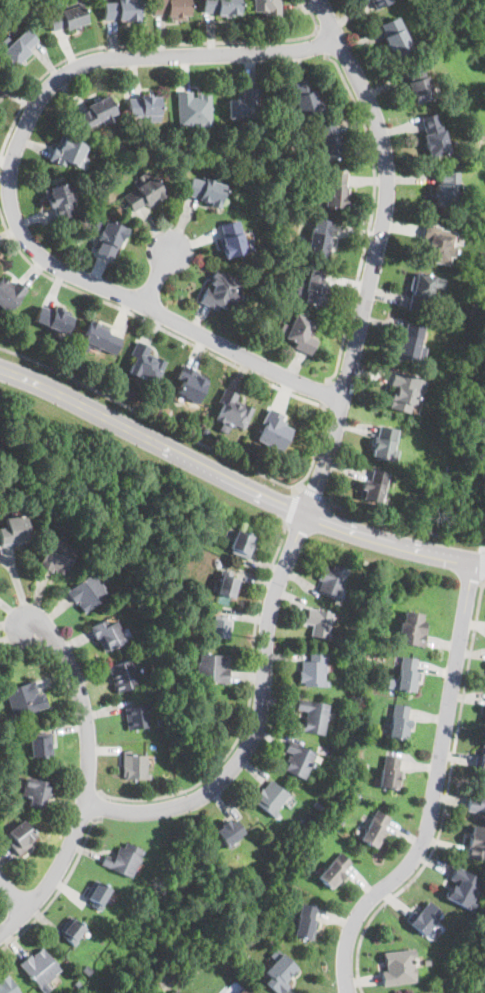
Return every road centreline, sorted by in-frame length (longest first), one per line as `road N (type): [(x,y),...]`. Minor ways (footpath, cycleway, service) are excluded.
road 1 (residential): [(338,38),(309,49),(79,64),(39,97),(9,185),(15,219),(57,266),(343,400)]
road 2 (residential): [(319,0),(369,104),(385,157),(384,214),(343,400),(306,512)]
road 3 (residential): [(0,367),(306,512),(361,534),(484,562)]
road 4 (residential): [(472,561),(430,820),(407,865),(357,914),(347,945),(350,992)]
road 5 (residential): [(306,512),(268,617),(259,721),(227,774),(204,793),(153,811),(86,803)]
road 6 (residential): [(30,623),(61,647),(80,691),(89,734),(86,803),(52,878),(0,933)]

